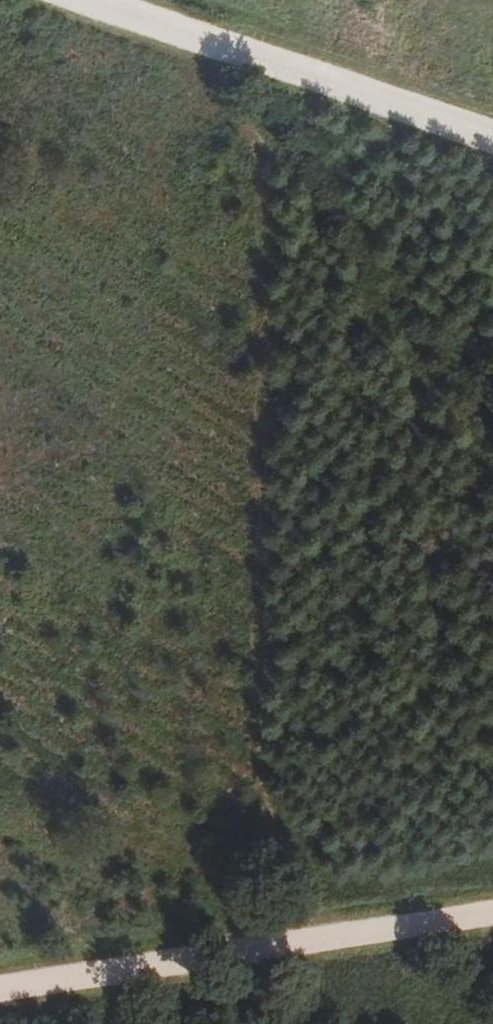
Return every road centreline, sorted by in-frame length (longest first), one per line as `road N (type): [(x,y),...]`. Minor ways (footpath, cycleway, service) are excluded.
road 1 (track): [(0,987),(492,910)]
road 2 (track): [(492,135),(92,0)]

